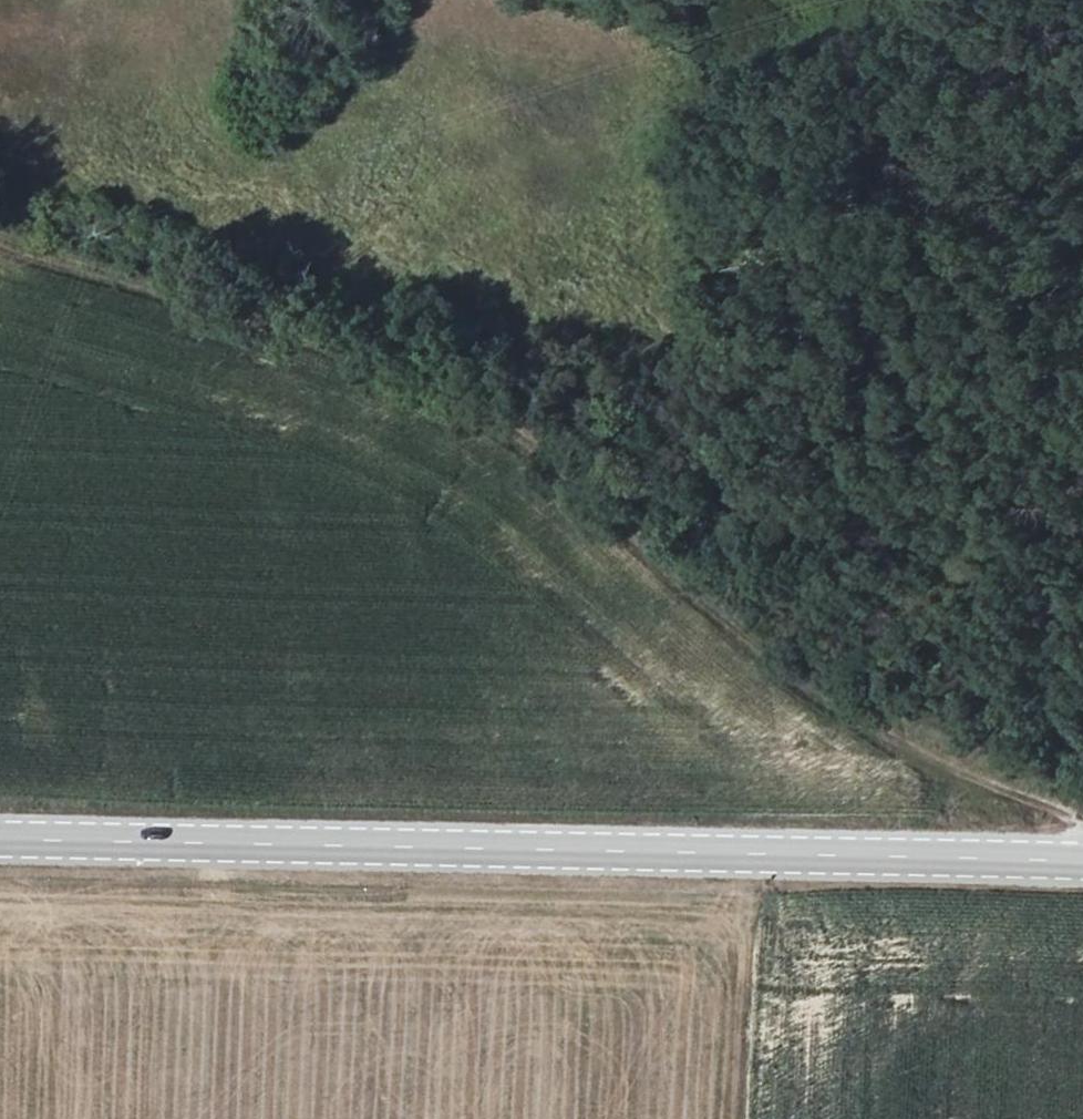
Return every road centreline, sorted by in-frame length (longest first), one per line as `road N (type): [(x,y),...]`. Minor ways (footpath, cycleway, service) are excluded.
road 1 (secondary): [(0,830),(1082,862)]

